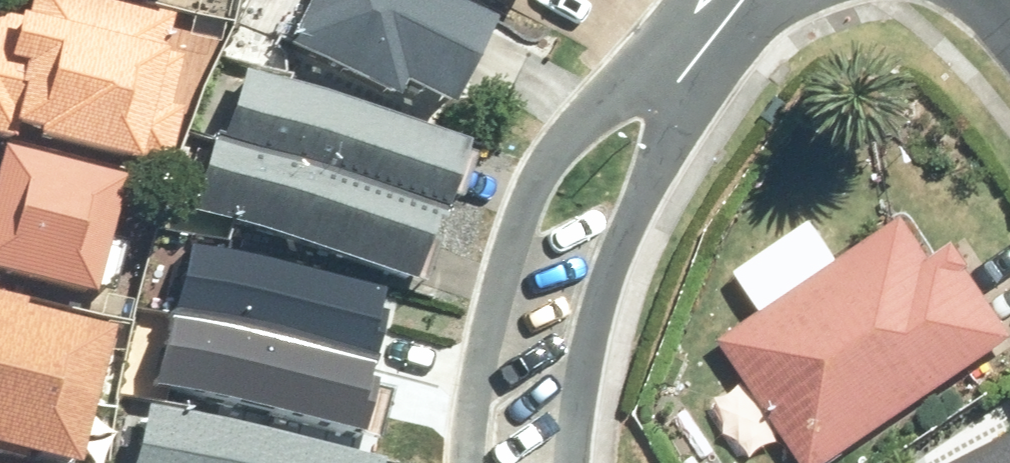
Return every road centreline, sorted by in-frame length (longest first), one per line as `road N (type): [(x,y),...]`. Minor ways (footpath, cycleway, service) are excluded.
road 1 (residential): [(469,462),(496,300),(536,182),(703,0)]
road 2 (residential): [(778,0),(676,120),(627,229),(597,314),(573,462)]

